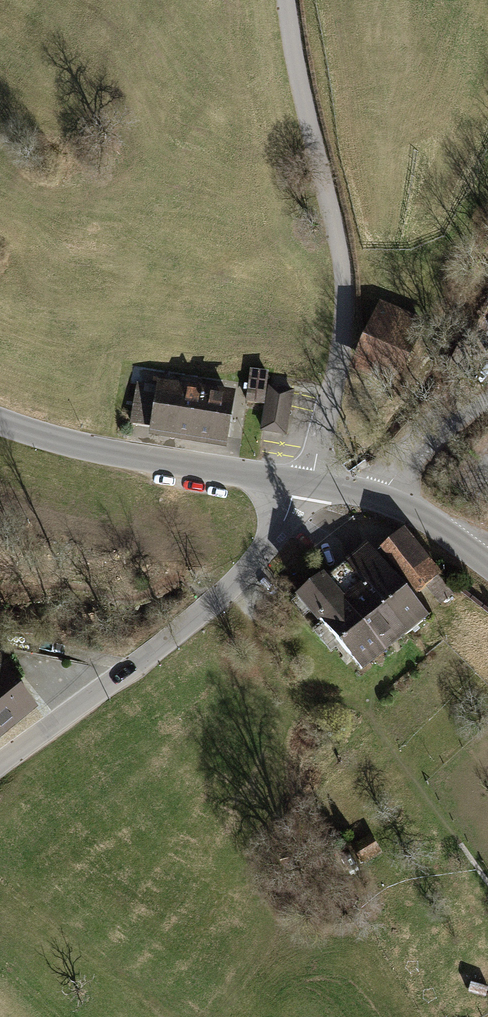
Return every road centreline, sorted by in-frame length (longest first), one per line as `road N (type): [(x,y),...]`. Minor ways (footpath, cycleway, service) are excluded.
road 1 (residential): [(286,0),(345,301),(327,420),(304,484)]
road 2 (tertiary): [(304,484),(265,551),(213,604),(0,765)]
road 3 (tertiary): [(0,422),(136,459),(304,484)]
road 4 (unclassified): [(487,403),(404,485),(397,503)]

